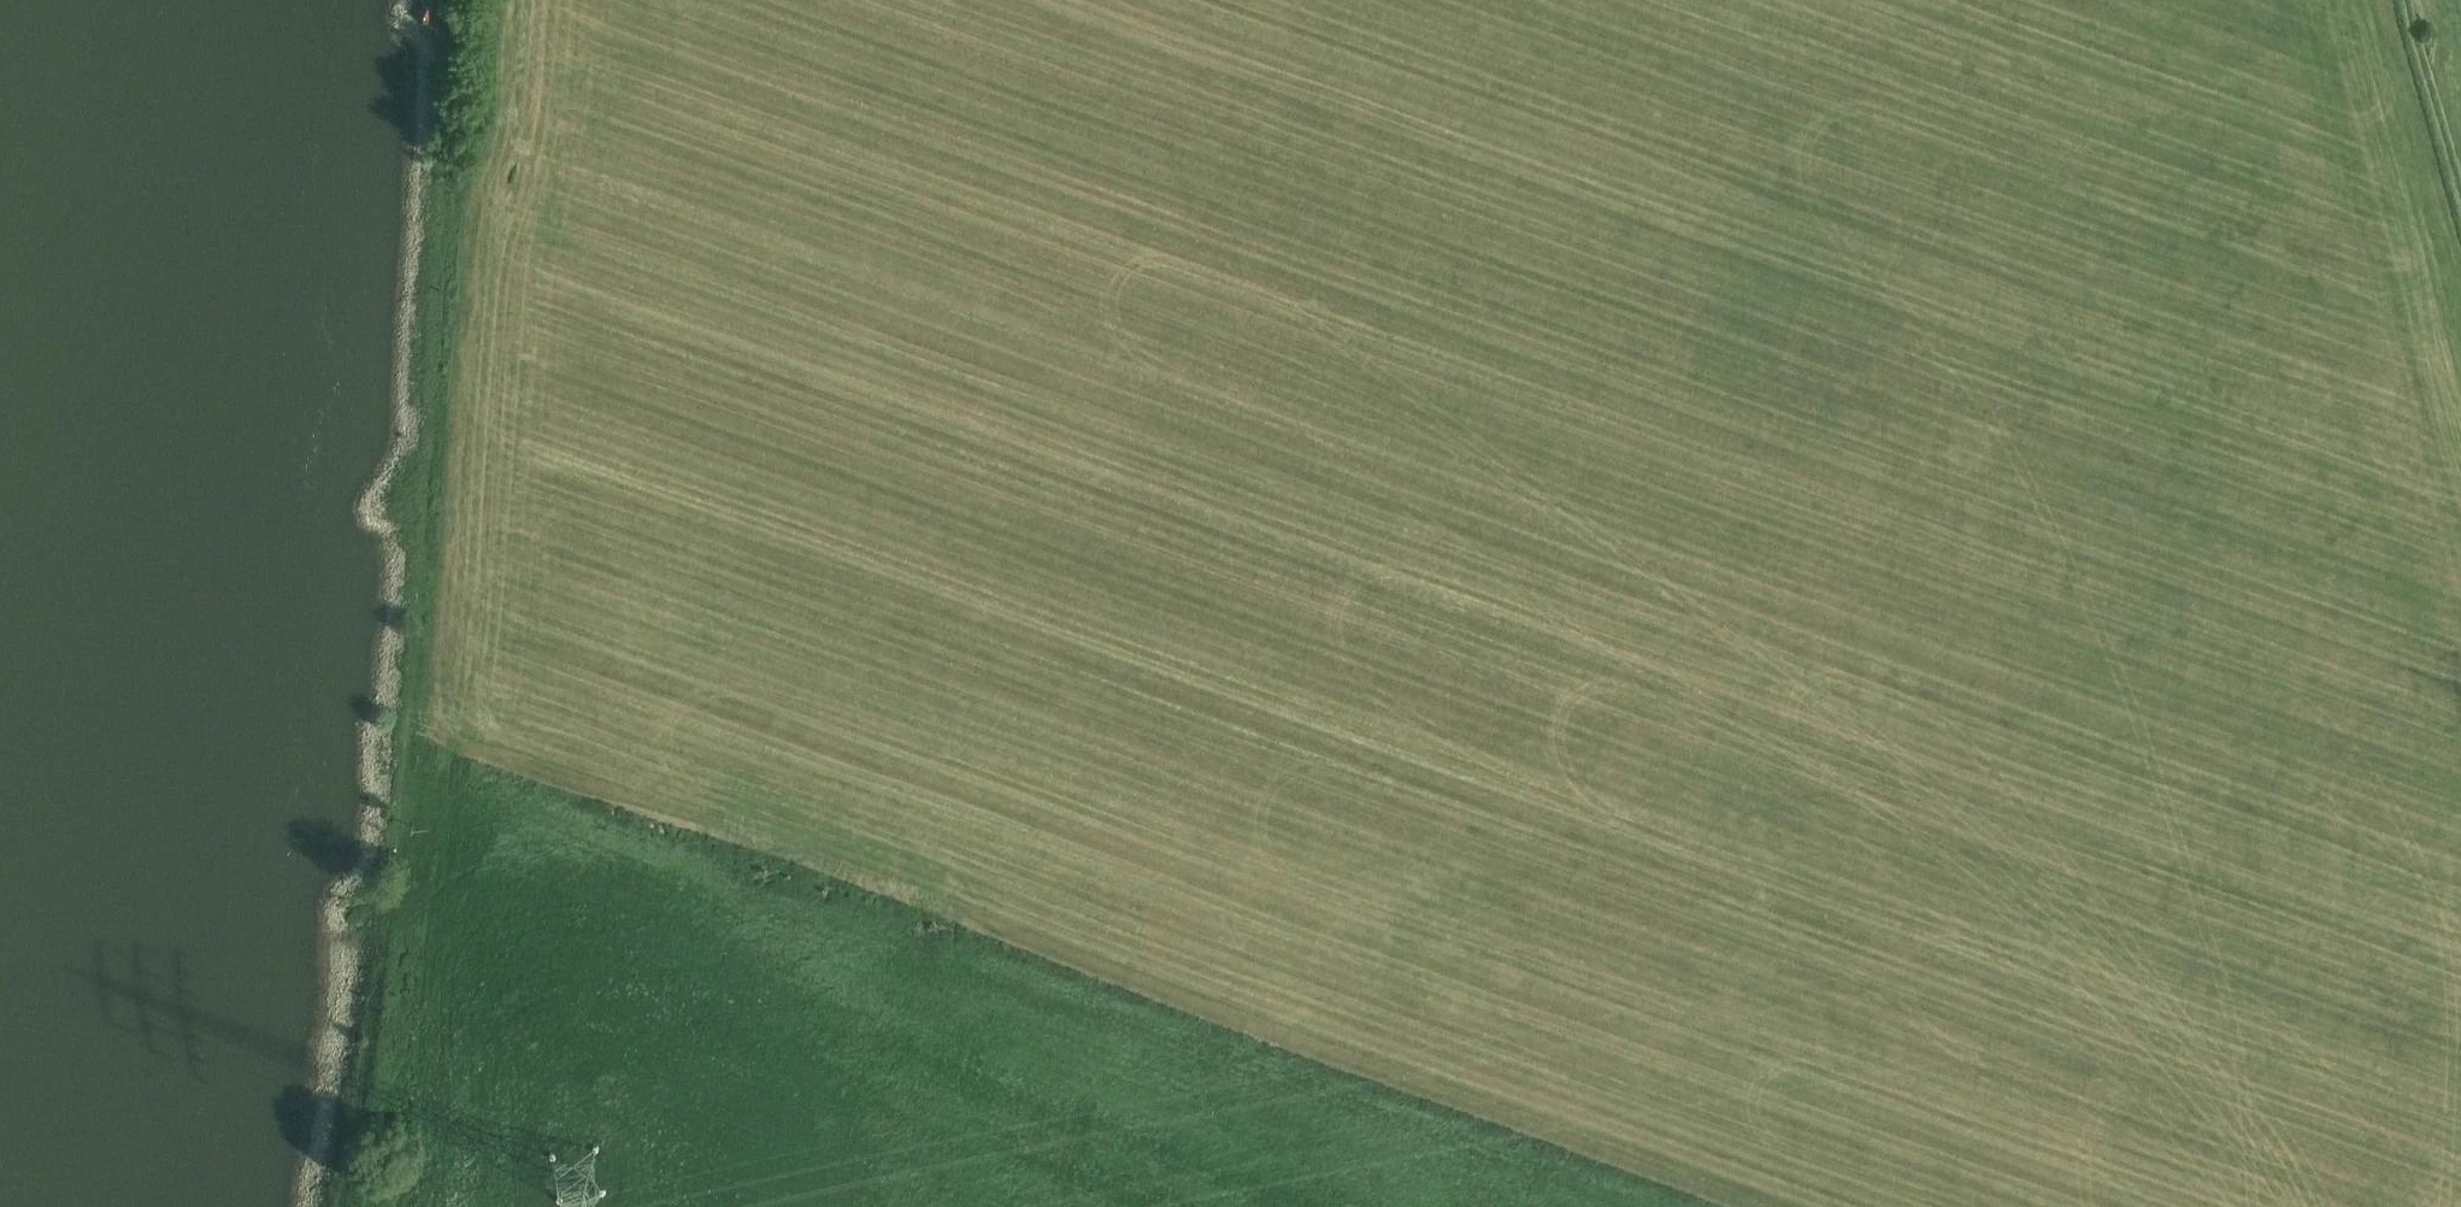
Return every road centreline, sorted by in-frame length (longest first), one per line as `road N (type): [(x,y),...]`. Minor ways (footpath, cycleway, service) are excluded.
road 1 (track): [(2460,189),(2410,0)]

